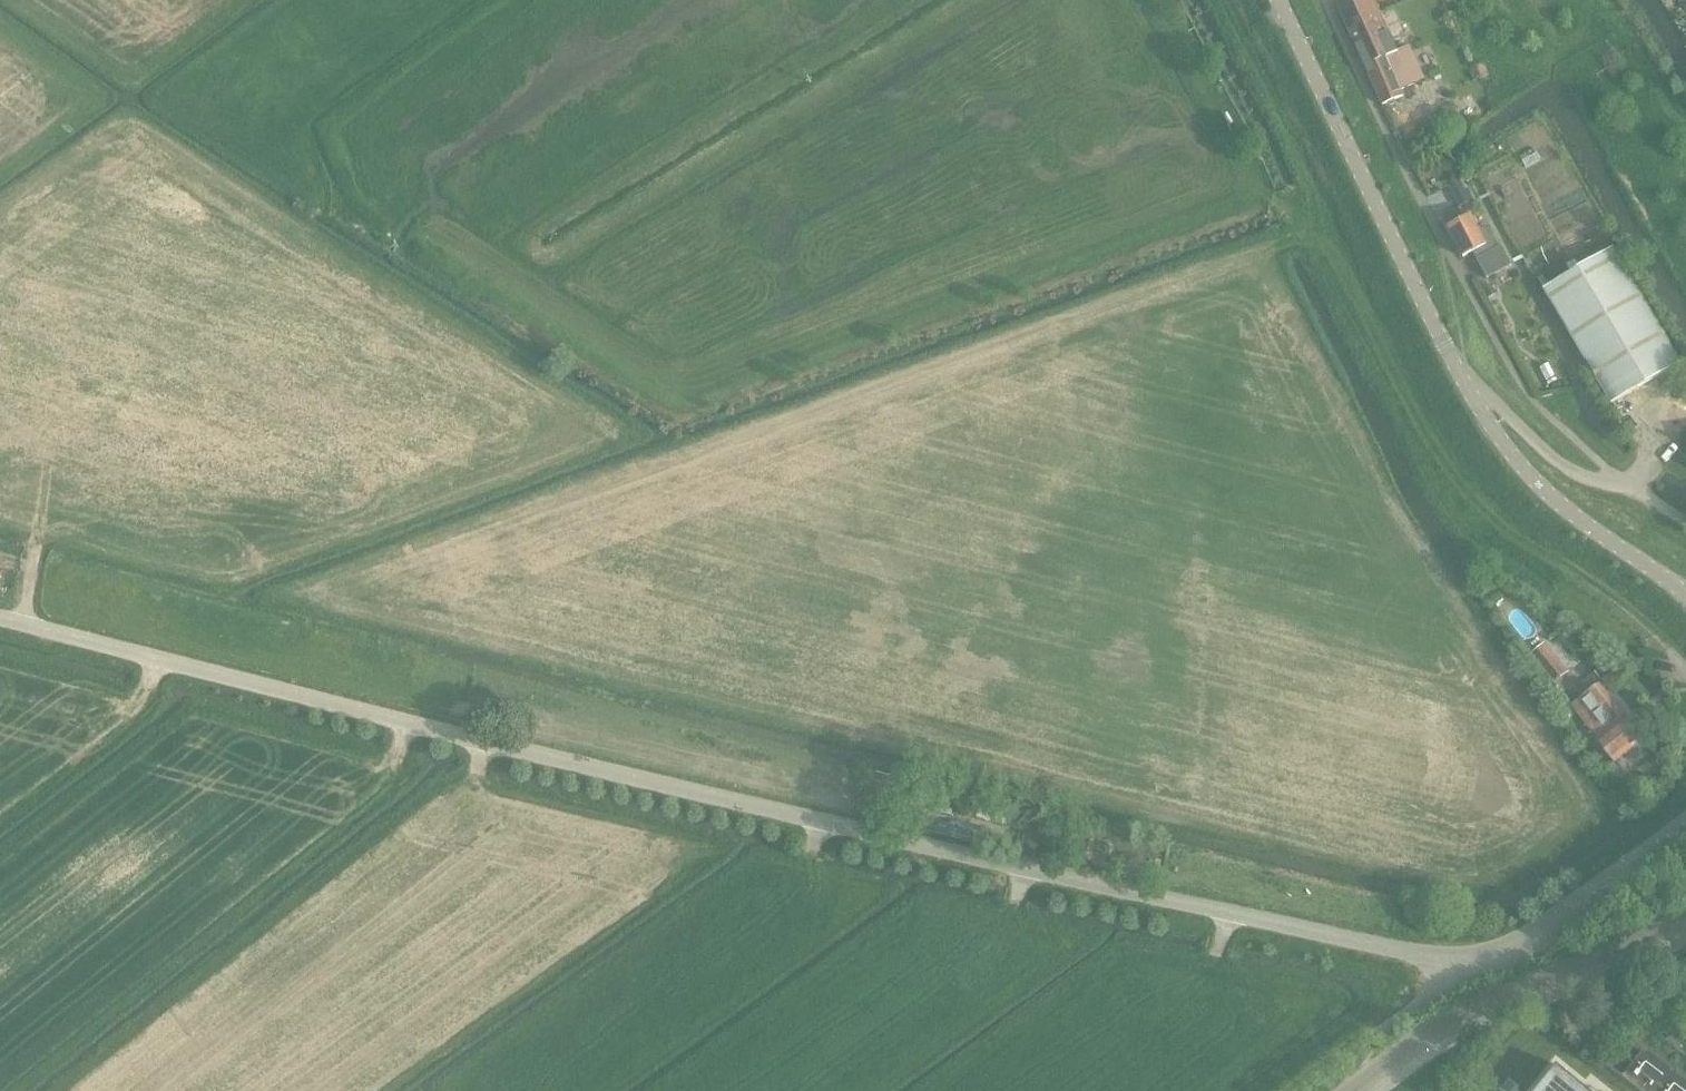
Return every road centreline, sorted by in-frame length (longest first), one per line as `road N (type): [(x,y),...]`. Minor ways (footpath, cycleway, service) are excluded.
road 1 (unclassified): [(0,617),(407,722),(1460,966),(1501,959),(1685,828)]
road 2 (unclassified): [(1685,594),(1555,502),(1485,418),(1281,0)]
road 3 (unclassified): [(1353,1090),(1452,1021),(1685,928)]

